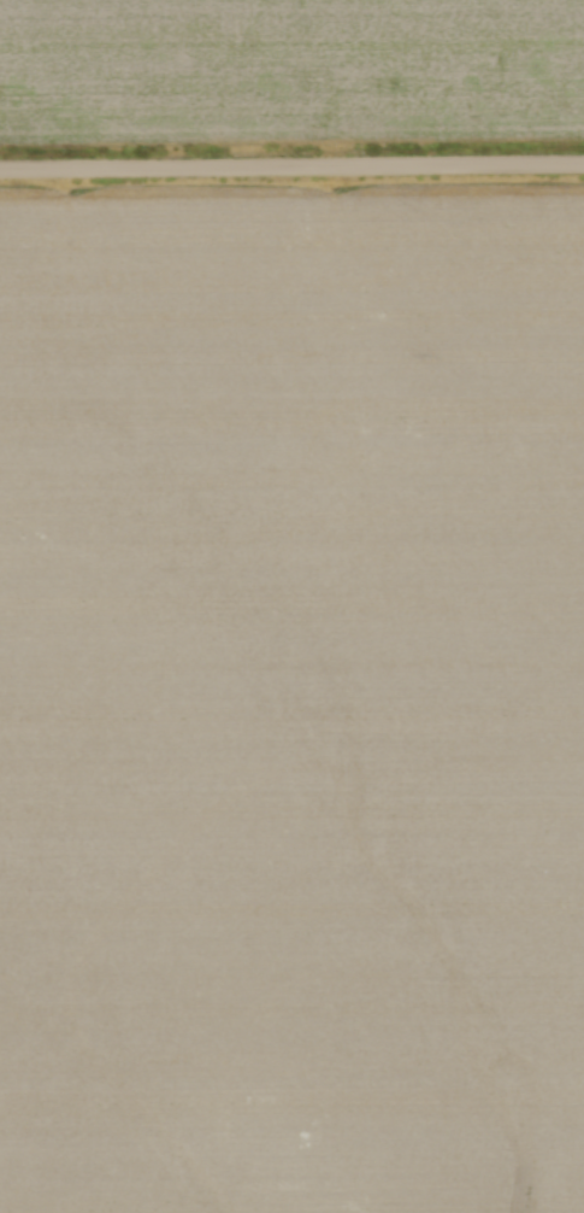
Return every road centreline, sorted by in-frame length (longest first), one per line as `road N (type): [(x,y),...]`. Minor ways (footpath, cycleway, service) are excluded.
road 1 (residential): [(583,161),(0,166)]

